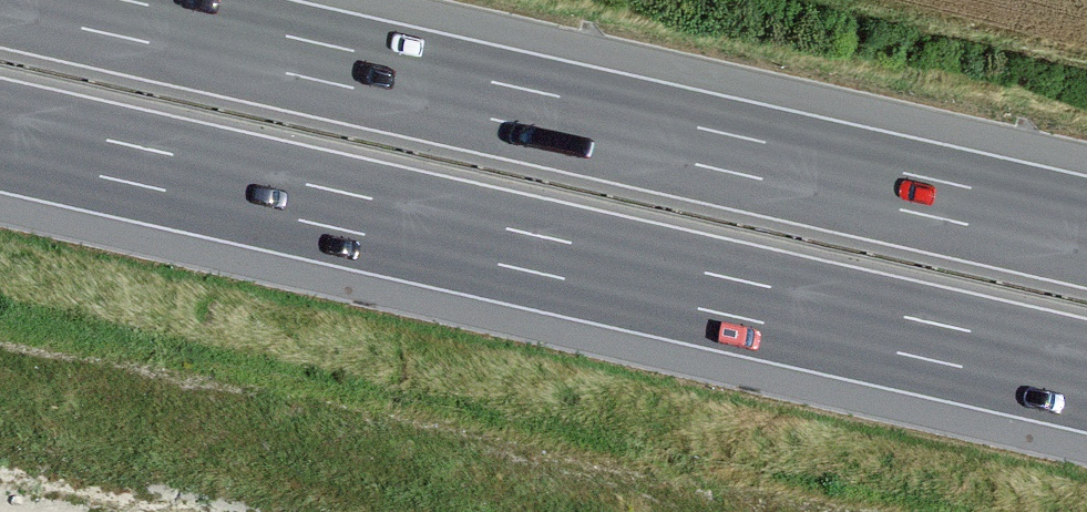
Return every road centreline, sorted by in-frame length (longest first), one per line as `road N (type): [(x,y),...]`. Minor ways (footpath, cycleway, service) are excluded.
road 1 (motorway): [(0,136),(1086,377)]
road 2 (motorway): [(1086,233),(35,0)]

